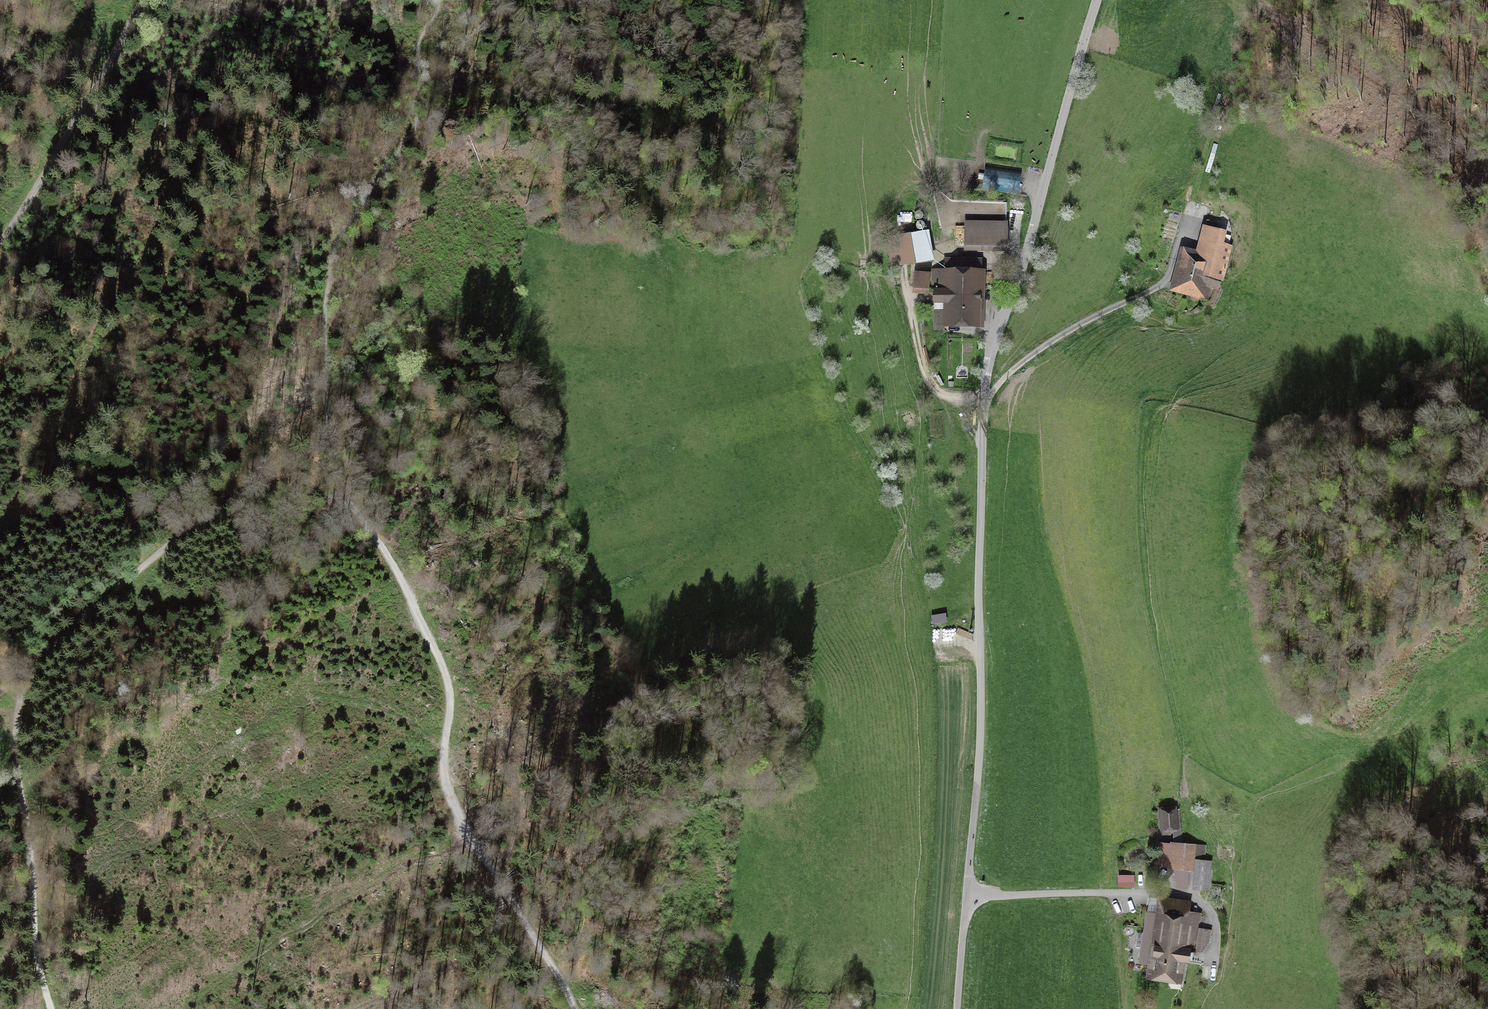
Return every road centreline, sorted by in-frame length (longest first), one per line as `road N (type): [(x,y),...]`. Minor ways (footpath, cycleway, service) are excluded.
road 1 (unclassified): [(957,1008),(980,733),(988,365),(1098,0)]
road 2 (track): [(359,511),(444,665),(445,766),(462,824),(575,1008)]
road 3 (track): [(20,690),(73,624),(253,489),(292,485),(359,511)]
road 4 (track): [(50,1008),(32,927),(16,747),(20,690)]
road 5 (track): [(141,0),(0,240)]
road 6 (track): [(906,280),(928,378),(940,395),(983,405)]

